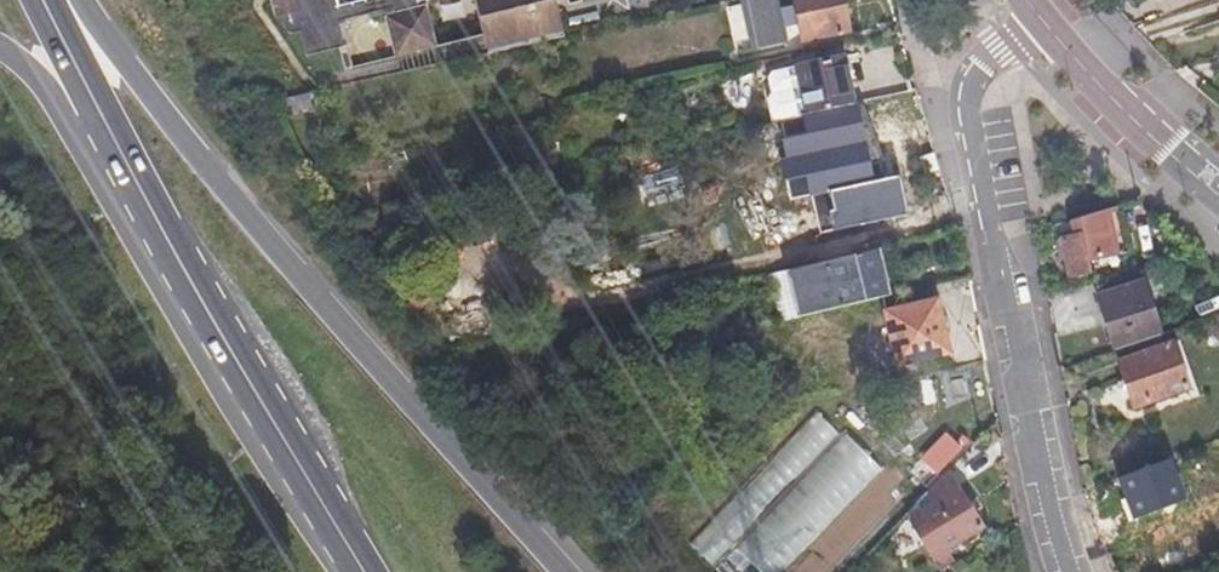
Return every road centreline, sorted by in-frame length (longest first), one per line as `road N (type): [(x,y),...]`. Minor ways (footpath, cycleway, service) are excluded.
road 1 (primary): [(562,571),(199,159),(81,0)]
road 2 (unclassified): [(1071,571),(970,100),(982,66),(1041,18)]
road 3 (primary): [(369,571),(107,131)]
road 4 (tertiary): [(1041,18),(1131,117),(1218,196)]
road 5 (primary): [(107,131),(40,0)]
road 6 (primary): [(0,47),(60,112),(107,131)]

